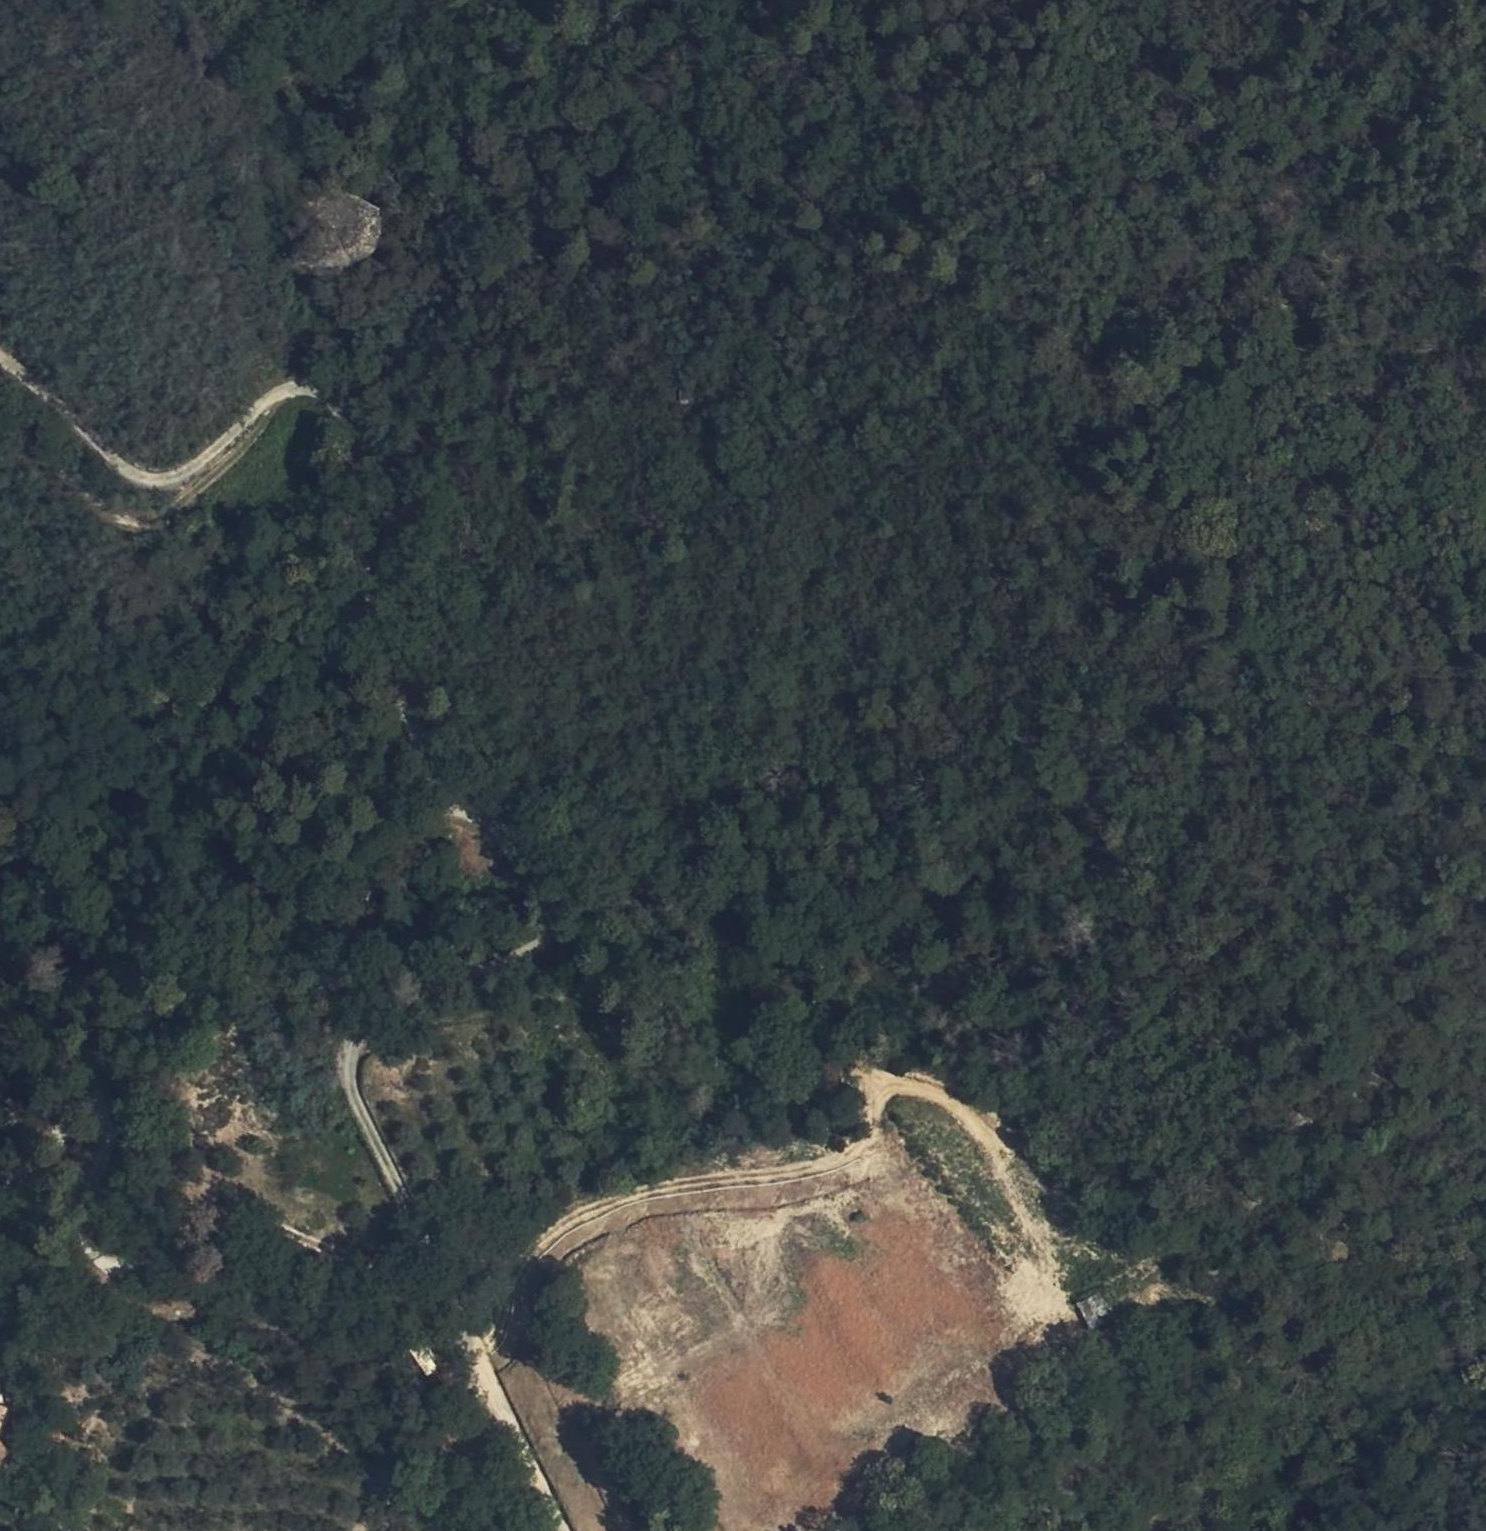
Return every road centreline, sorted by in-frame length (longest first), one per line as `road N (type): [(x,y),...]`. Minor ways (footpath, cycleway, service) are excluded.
road 1 (track): [(381,571),(406,707),(448,806),(559,882),(546,922),(525,949),(369,1011),(344,1076),(563,1530)]
road 2 (track): [(0,360),(133,476),(174,478),(271,397),(333,396),(381,571)]

